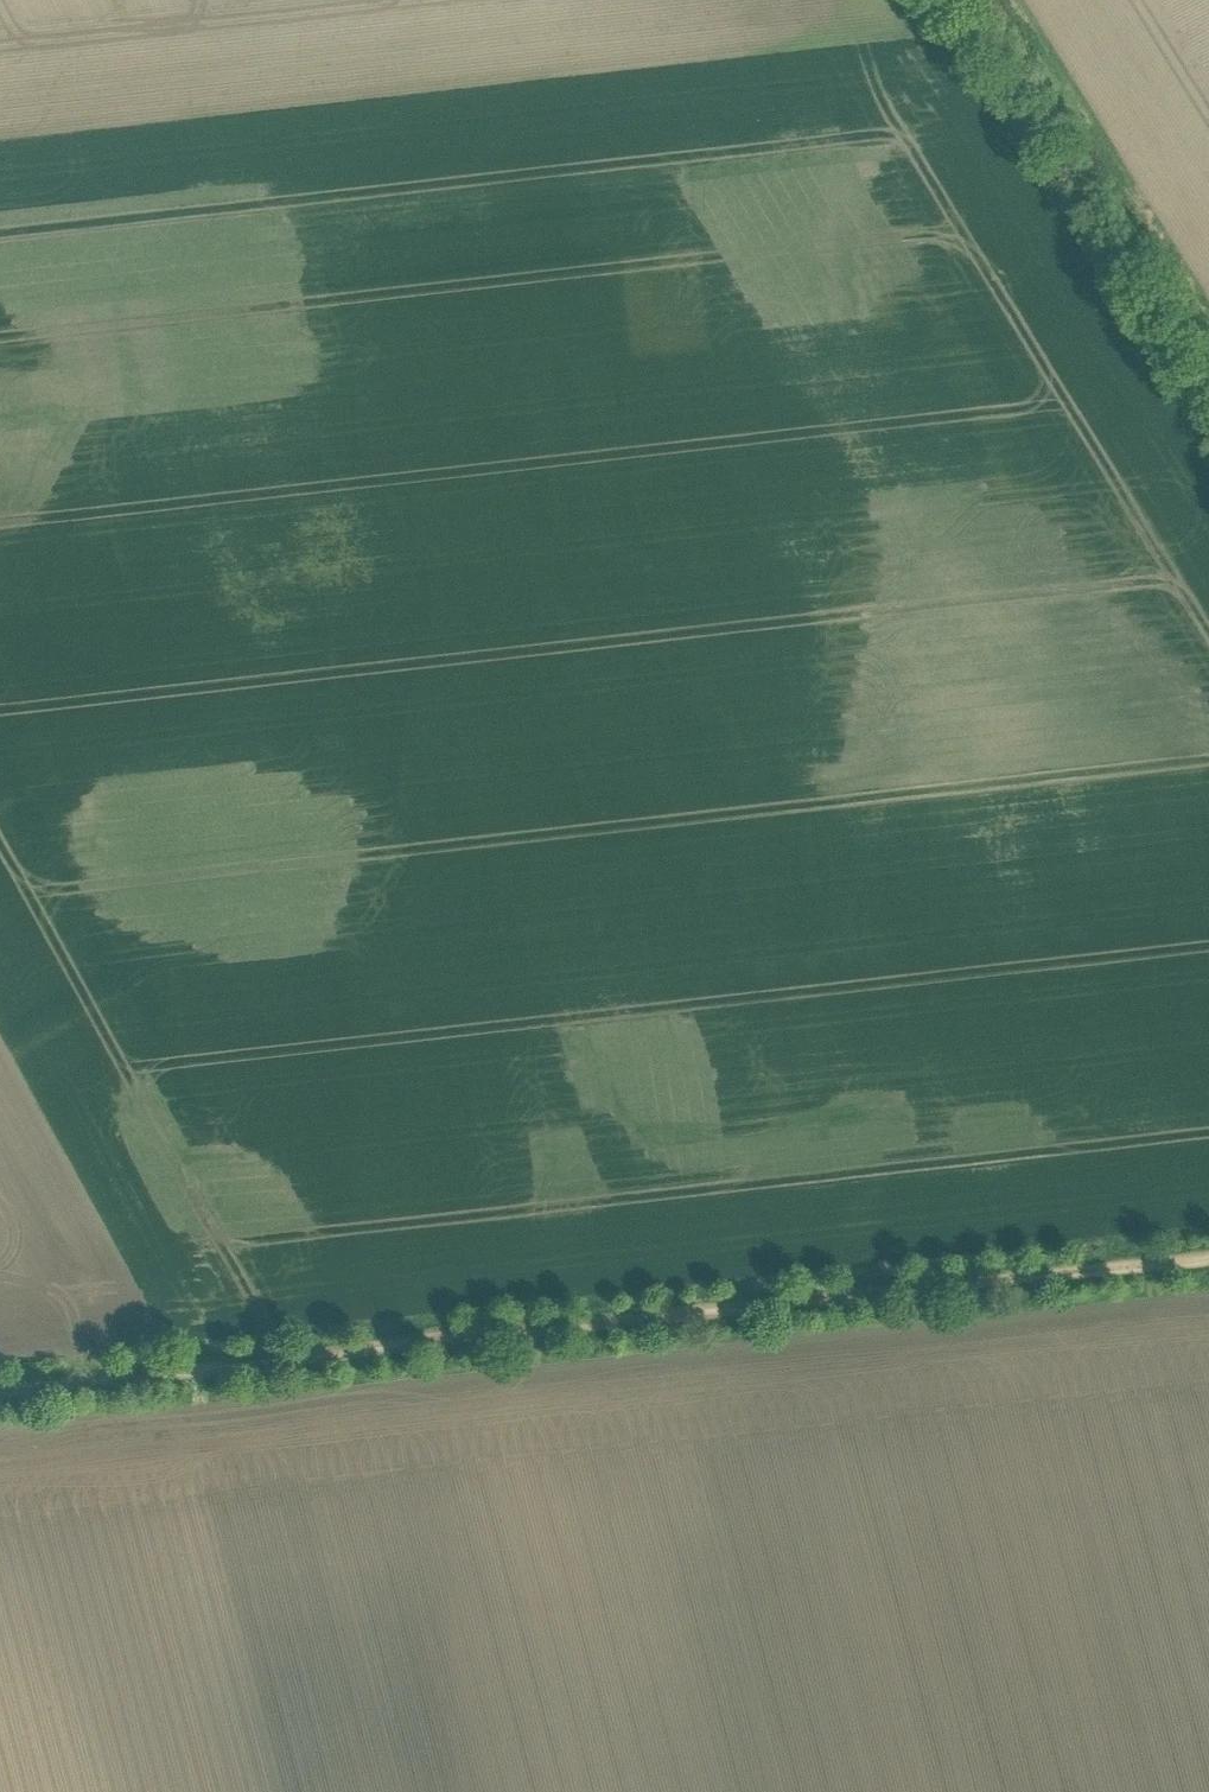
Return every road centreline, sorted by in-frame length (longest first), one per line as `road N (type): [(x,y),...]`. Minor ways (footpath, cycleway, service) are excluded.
road 1 (track): [(1208,1264),(0,1400)]

